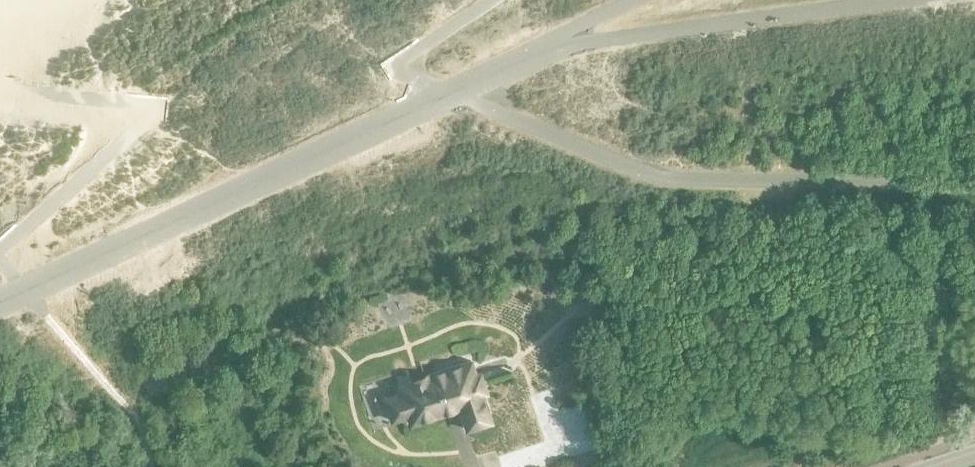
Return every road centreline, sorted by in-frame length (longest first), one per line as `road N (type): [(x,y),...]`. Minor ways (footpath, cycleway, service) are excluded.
road 1 (track): [(447,96),(666,180),(974,188)]

